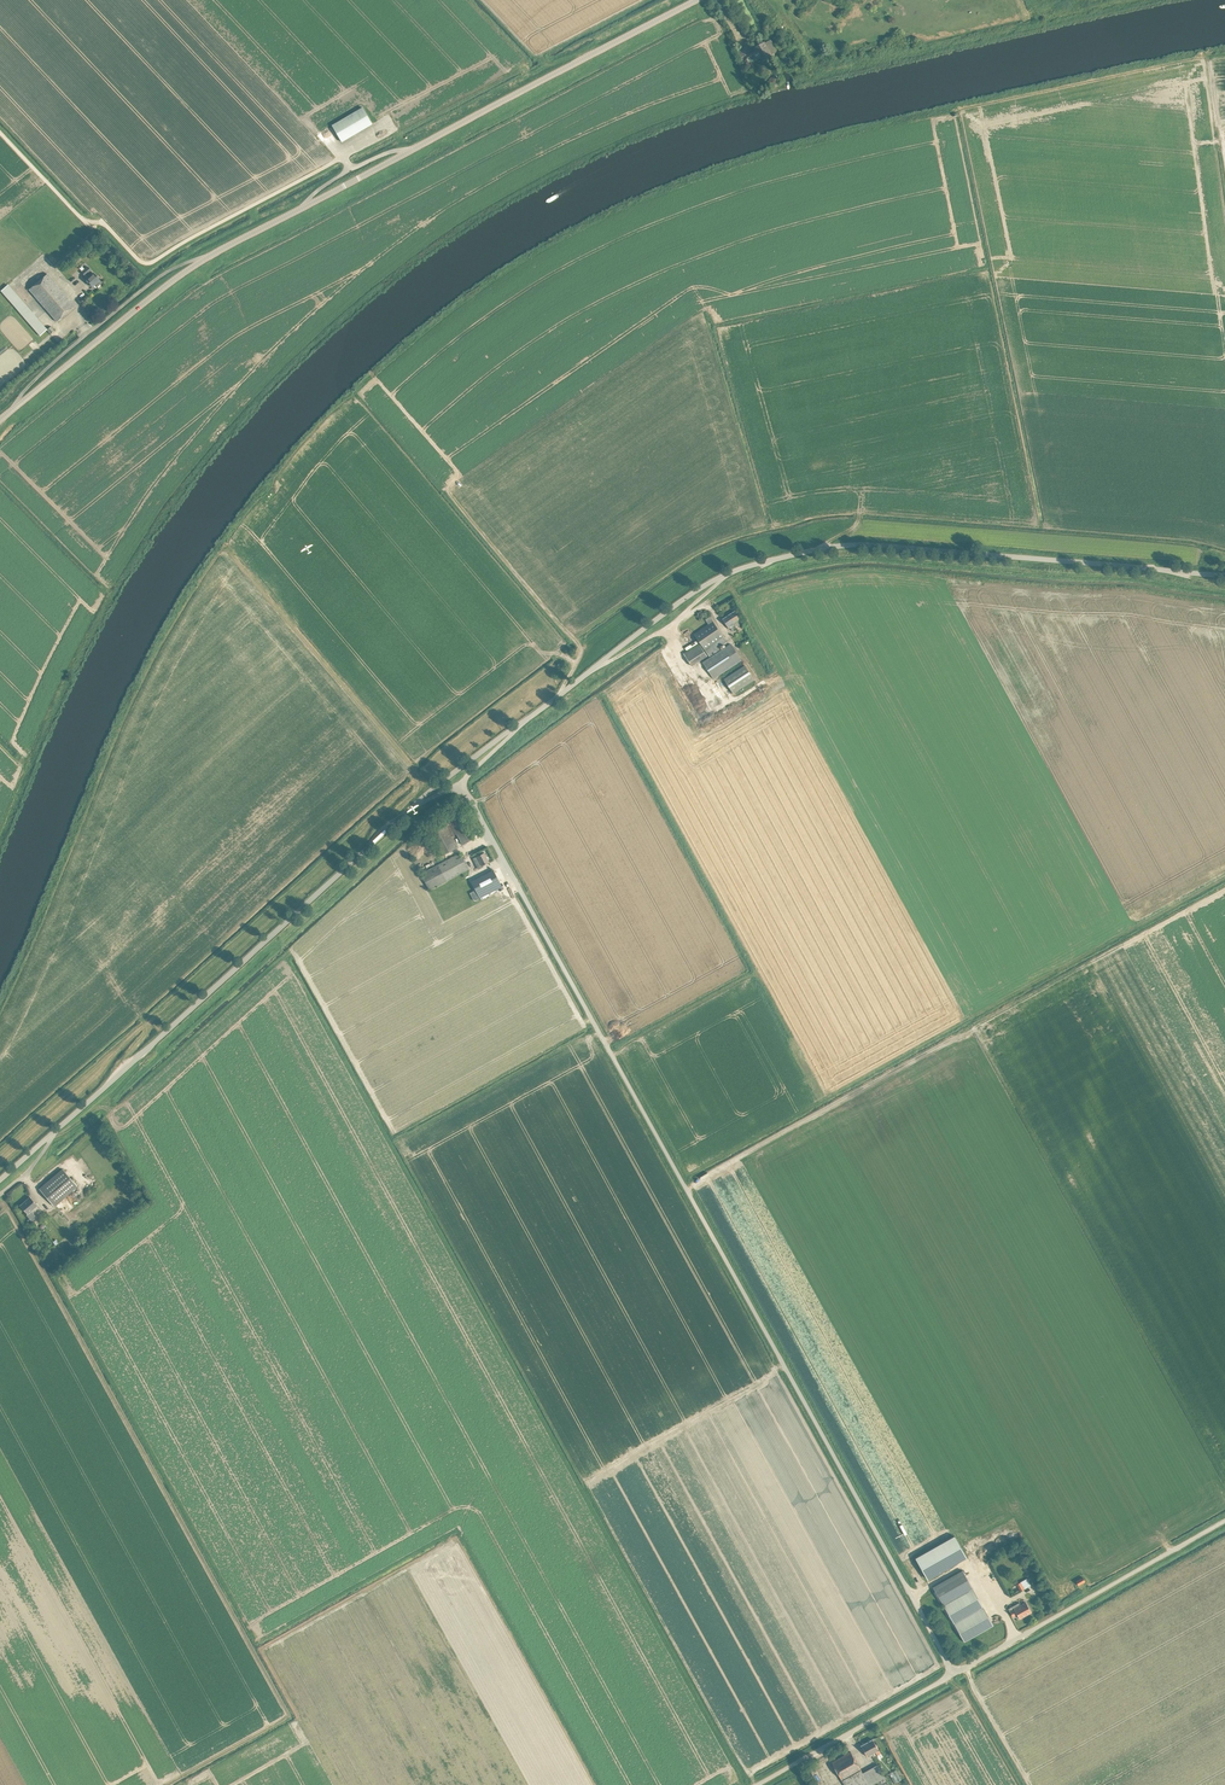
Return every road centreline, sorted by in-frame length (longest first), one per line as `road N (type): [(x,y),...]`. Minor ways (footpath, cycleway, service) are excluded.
road 1 (unclassified): [(953,1673),(462,783)]
road 2 (unclassified): [(1224,574),(824,547),(740,569),(698,589),(524,721)]
road 3 (tertiary): [(210,256),(701,0)]
road 4 (unclassified): [(0,1179),(409,808)]
road 5 (unclassified): [(953,1673),(1224,1524)]
road 6 (track): [(559,695),(579,644),(448,489)]
road 7 (unclassified): [(16,408),(80,340),(155,280),(210,256)]
road 8 (tertiary): [(16,408),(210,256)]
road 9 (unclassified): [(755,1784),(953,1673)]
road 10 (unclassified): [(409,808),(524,721)]

